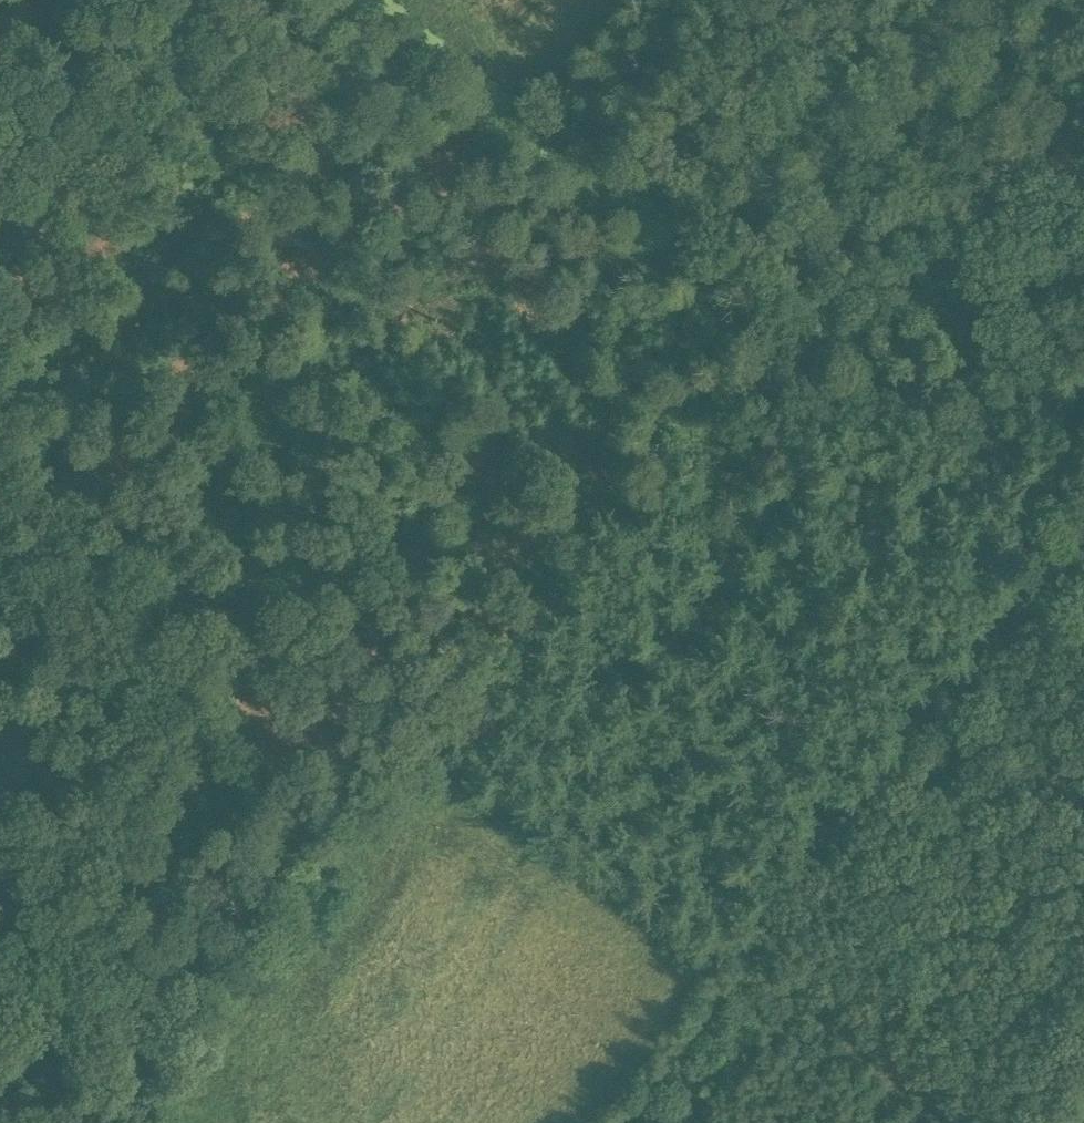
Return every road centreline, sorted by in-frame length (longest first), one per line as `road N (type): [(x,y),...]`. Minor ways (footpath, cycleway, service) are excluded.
road 1 (track): [(0,349),(269,0)]

